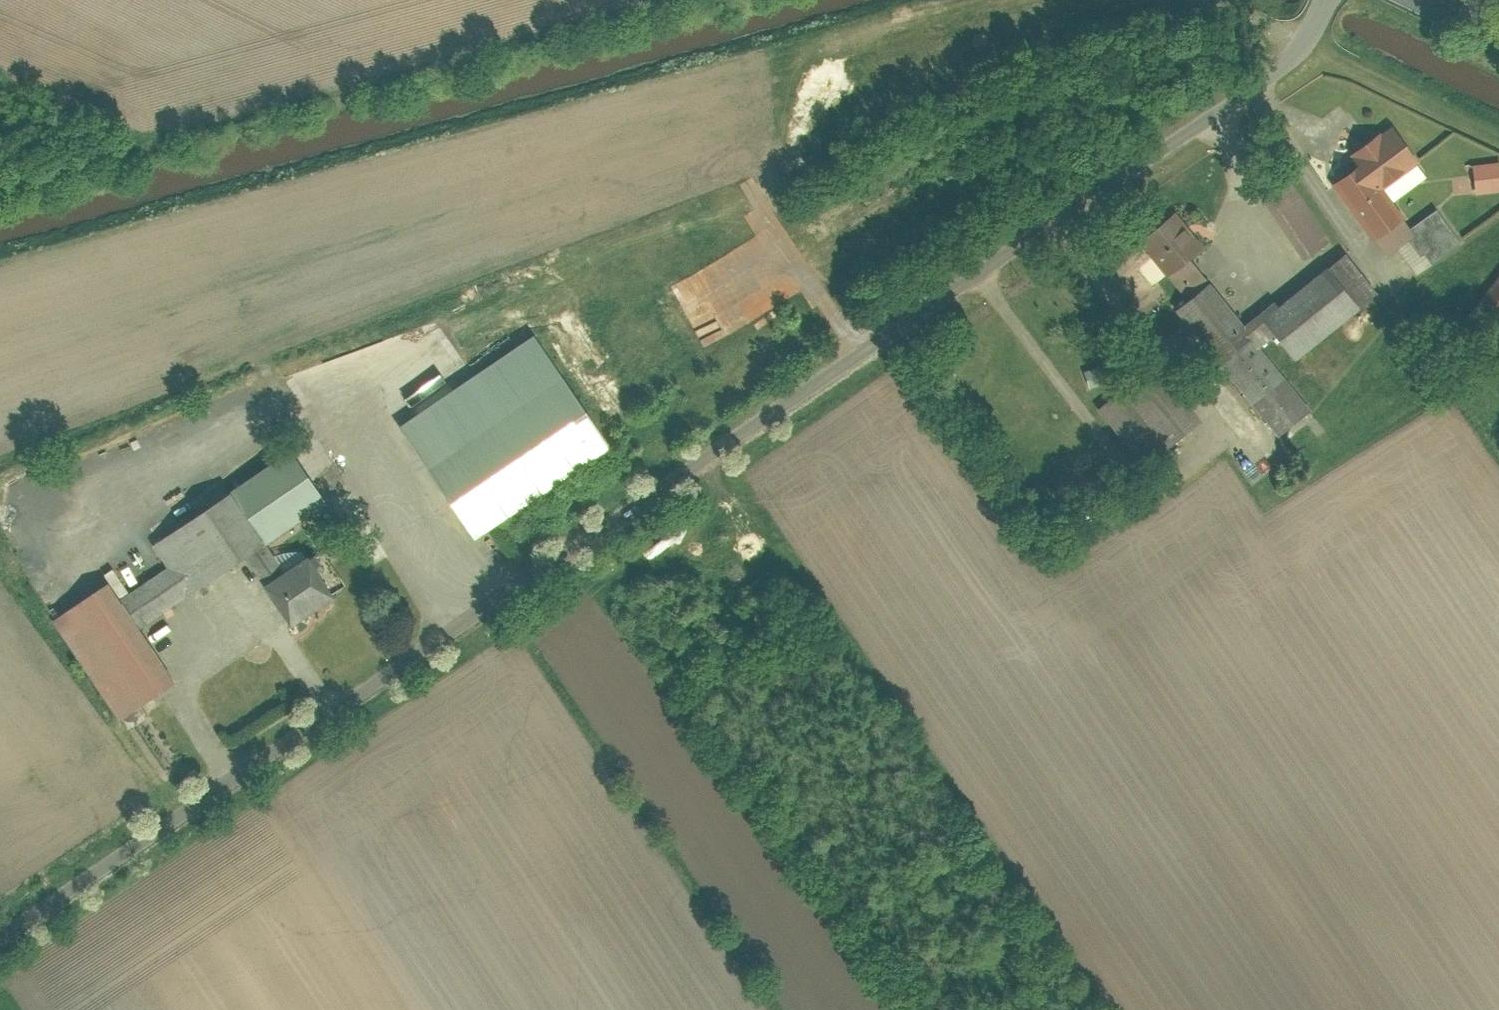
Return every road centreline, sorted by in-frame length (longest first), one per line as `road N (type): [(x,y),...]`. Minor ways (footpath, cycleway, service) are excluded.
road 1 (unclassified): [(0,928),(1267,79),(1311,38),(1329,0)]

